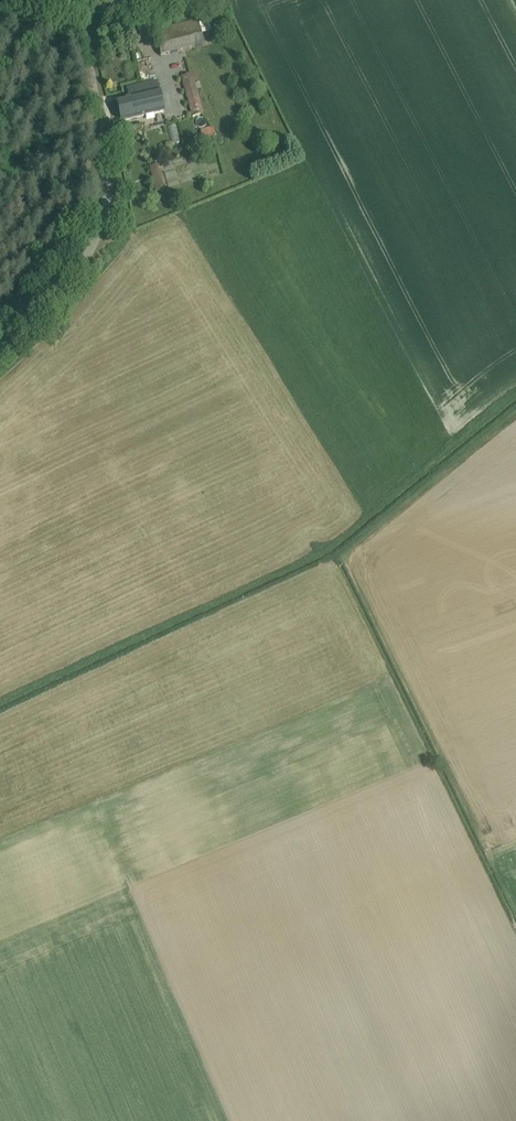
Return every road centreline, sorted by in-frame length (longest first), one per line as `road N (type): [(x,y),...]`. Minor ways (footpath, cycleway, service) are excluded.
road 1 (unclassified): [(0,346),(90,256),(102,228),(108,169),(81,0)]

